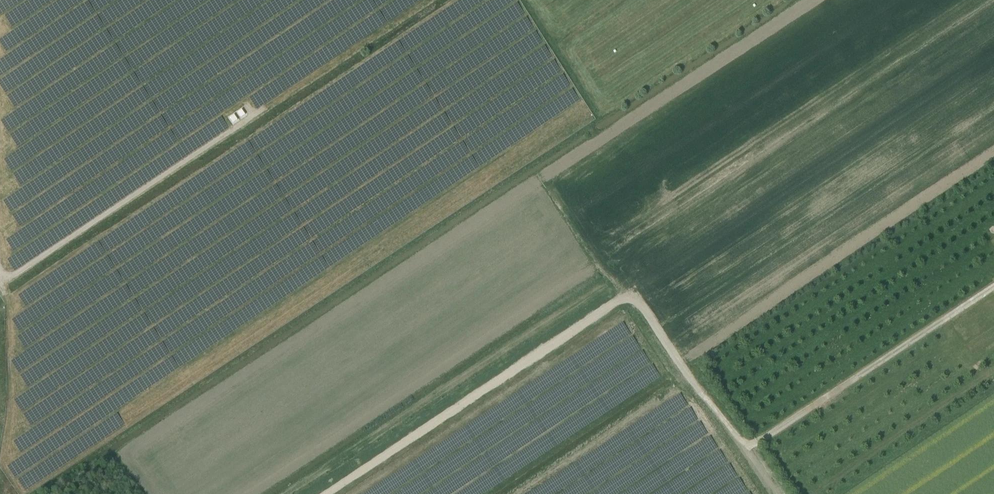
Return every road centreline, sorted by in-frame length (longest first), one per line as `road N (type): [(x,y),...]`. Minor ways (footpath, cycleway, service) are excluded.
road 1 (track): [(993,286),(760,440)]

